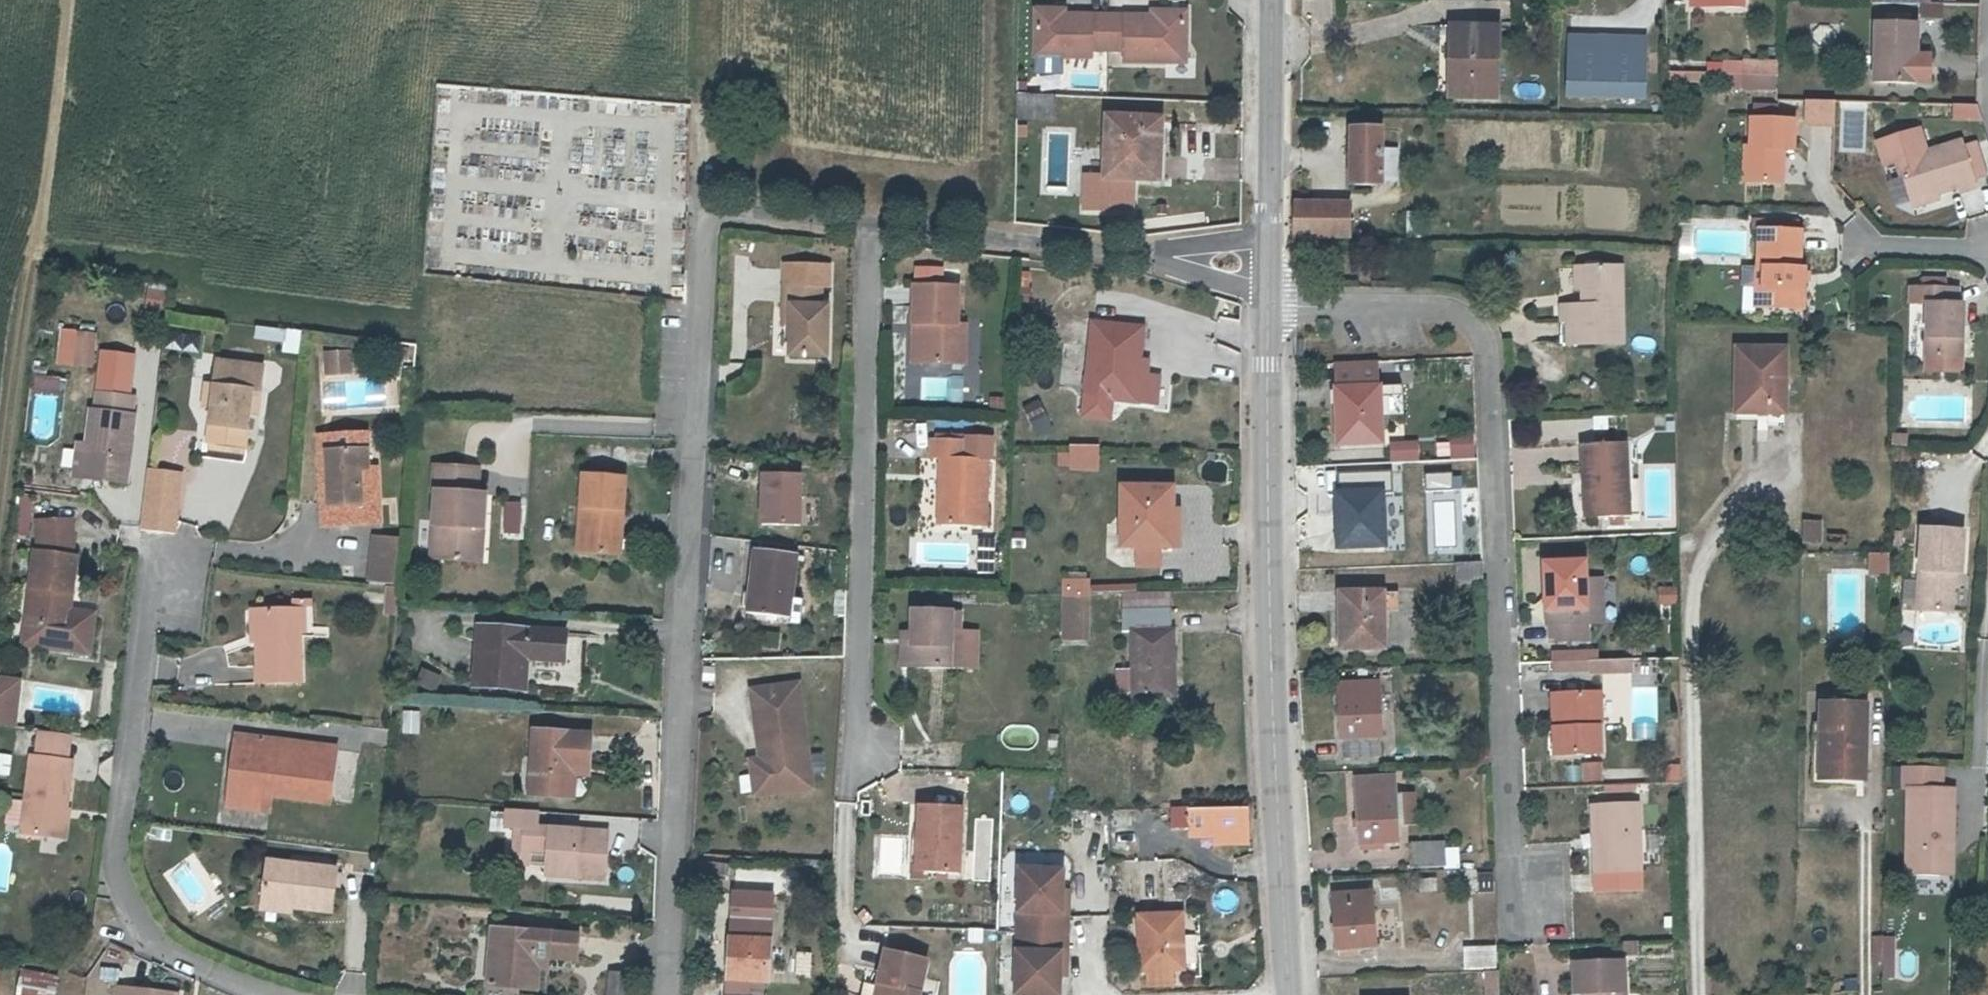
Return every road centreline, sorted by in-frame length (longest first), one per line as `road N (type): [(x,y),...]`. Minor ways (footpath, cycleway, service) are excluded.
road 1 (residential): [(868,226),(701,211),(668,994)]
road 2 (residential): [(1515,915),(1493,367),(1484,338),(1468,315),(1439,309),(1269,310)]
road 3 (tertiary): [(1289,994),(1272,698),(1269,310)]
road 4 (residential): [(868,226),(858,695),(849,787)]
road 5 (residential): [(160,591),(118,859),(124,890),(139,924),(158,939),(284,994)]
road 6 (residential): [(1269,260),(868,226)]
road 7 (tertiary): [(1269,260),(1269,0)]
road 8 (residential): [(1859,242),(1987,244)]

